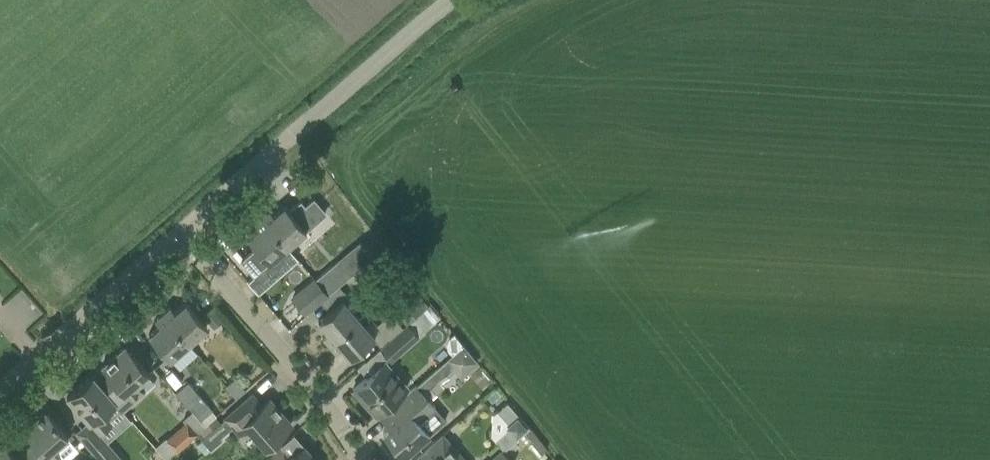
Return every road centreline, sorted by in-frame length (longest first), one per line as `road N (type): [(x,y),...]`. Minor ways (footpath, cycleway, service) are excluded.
road 1 (unclassified): [(178,231),(448,0)]
road 2 (residential): [(360,459),(309,382),(178,231)]
road 3 (unclassified): [(0,388),(178,231)]

